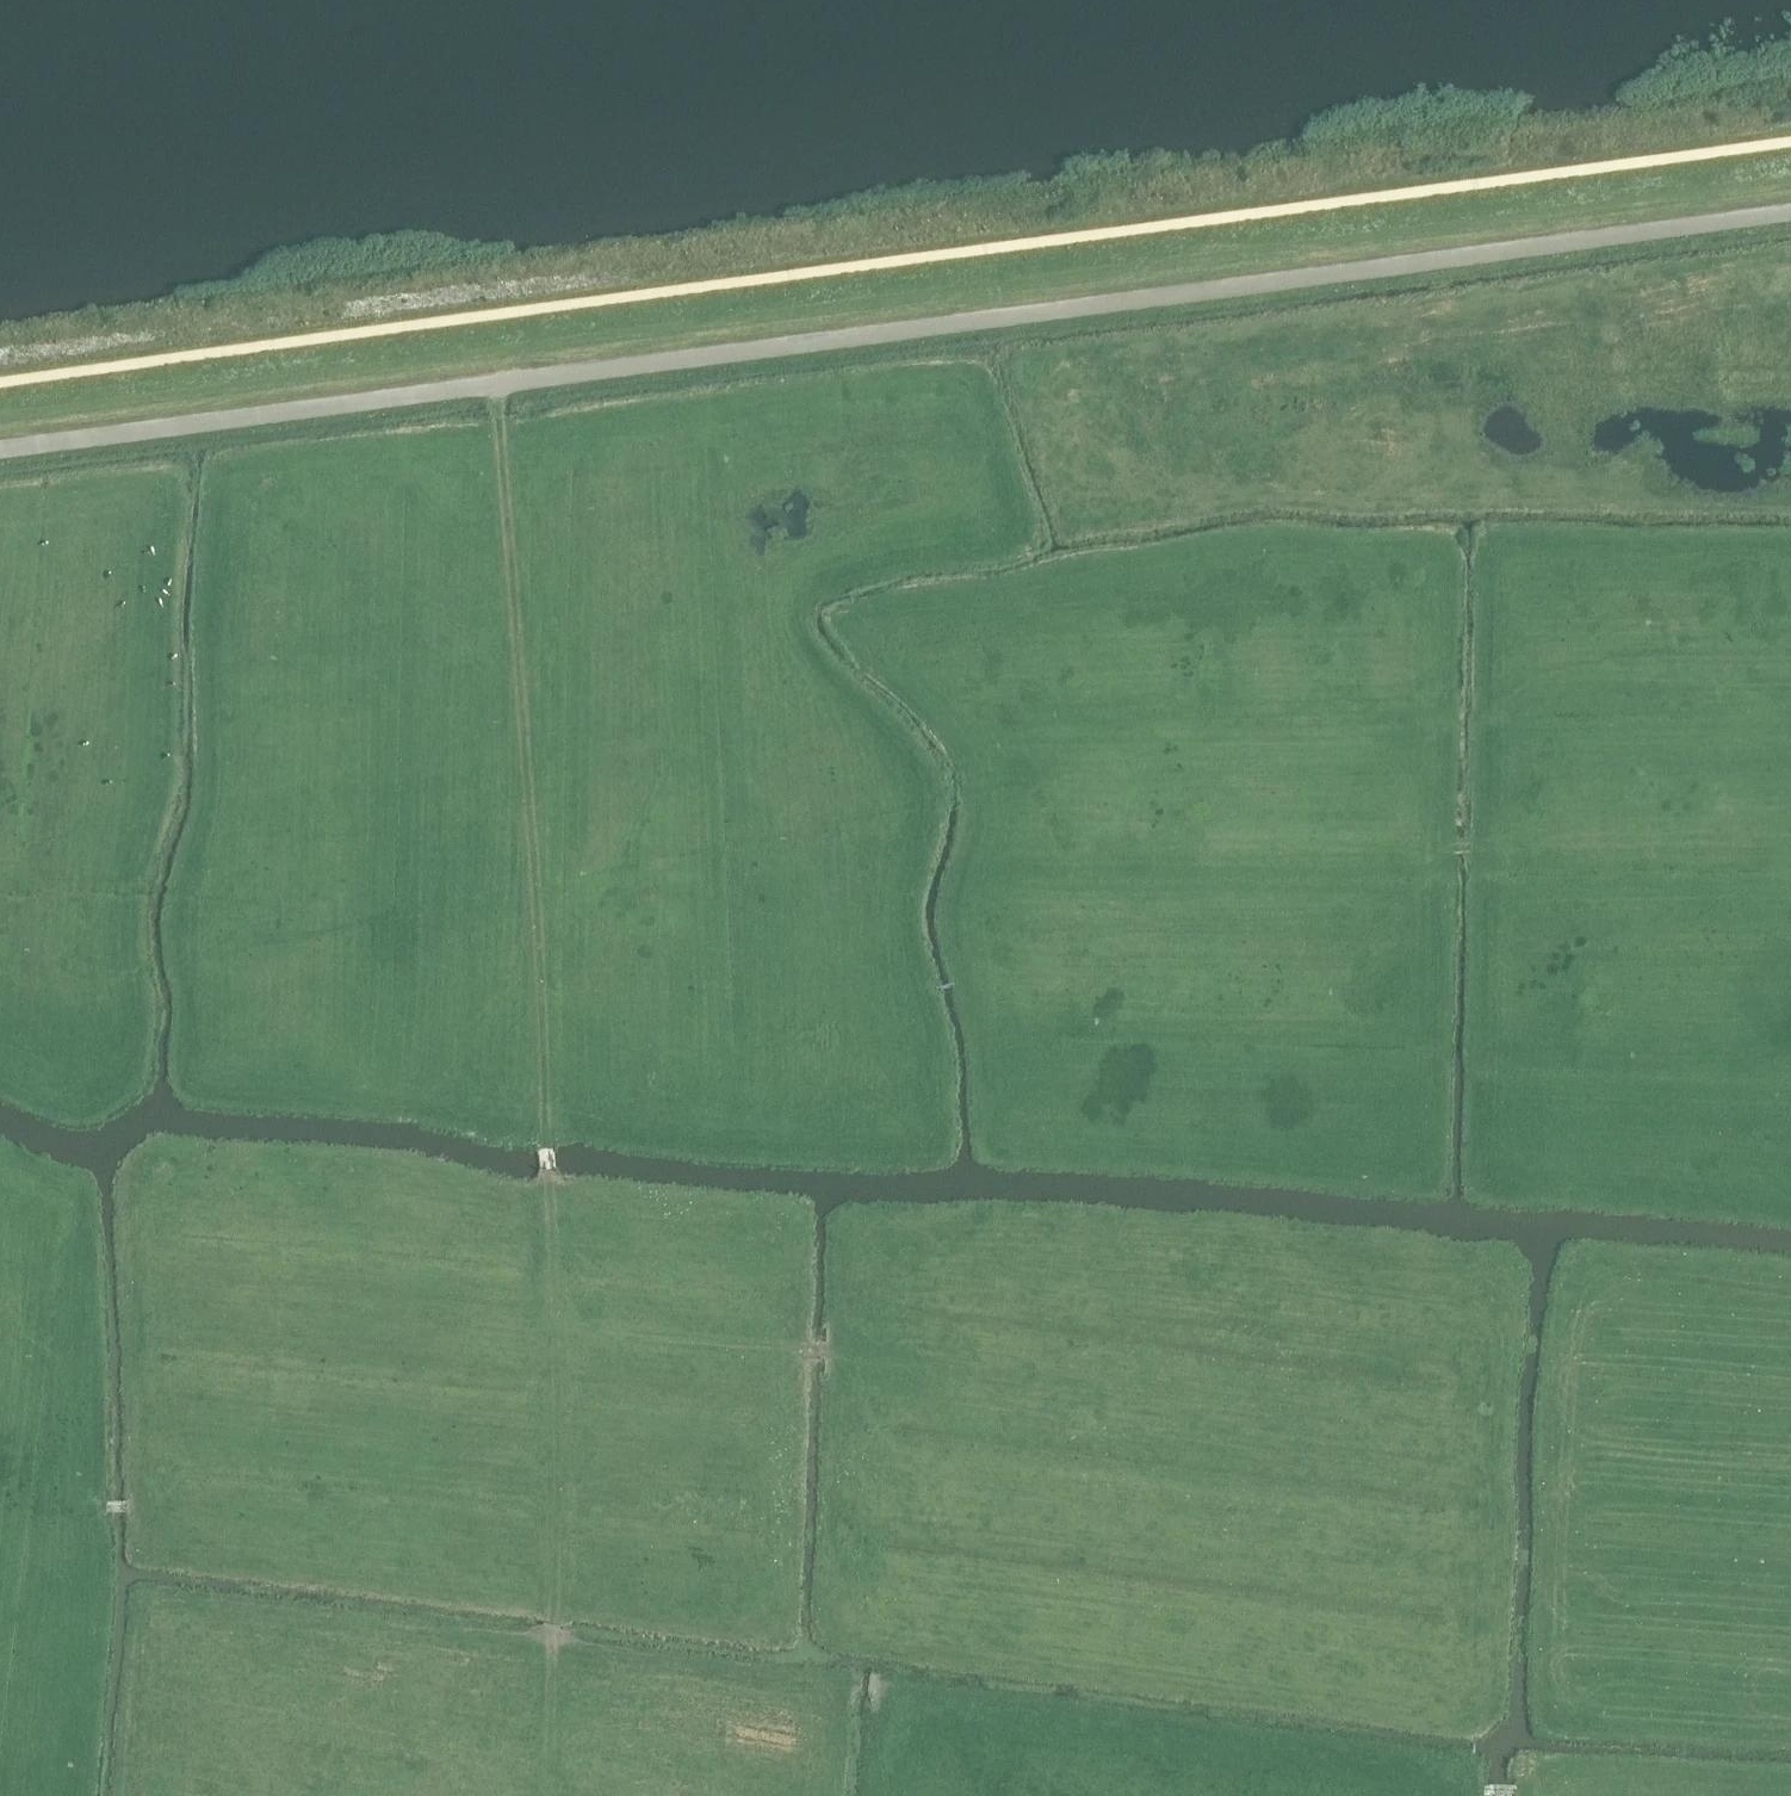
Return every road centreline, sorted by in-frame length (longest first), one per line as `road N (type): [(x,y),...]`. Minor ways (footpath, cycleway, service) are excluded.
road 1 (unclassified): [(0,452),(1790,213)]

